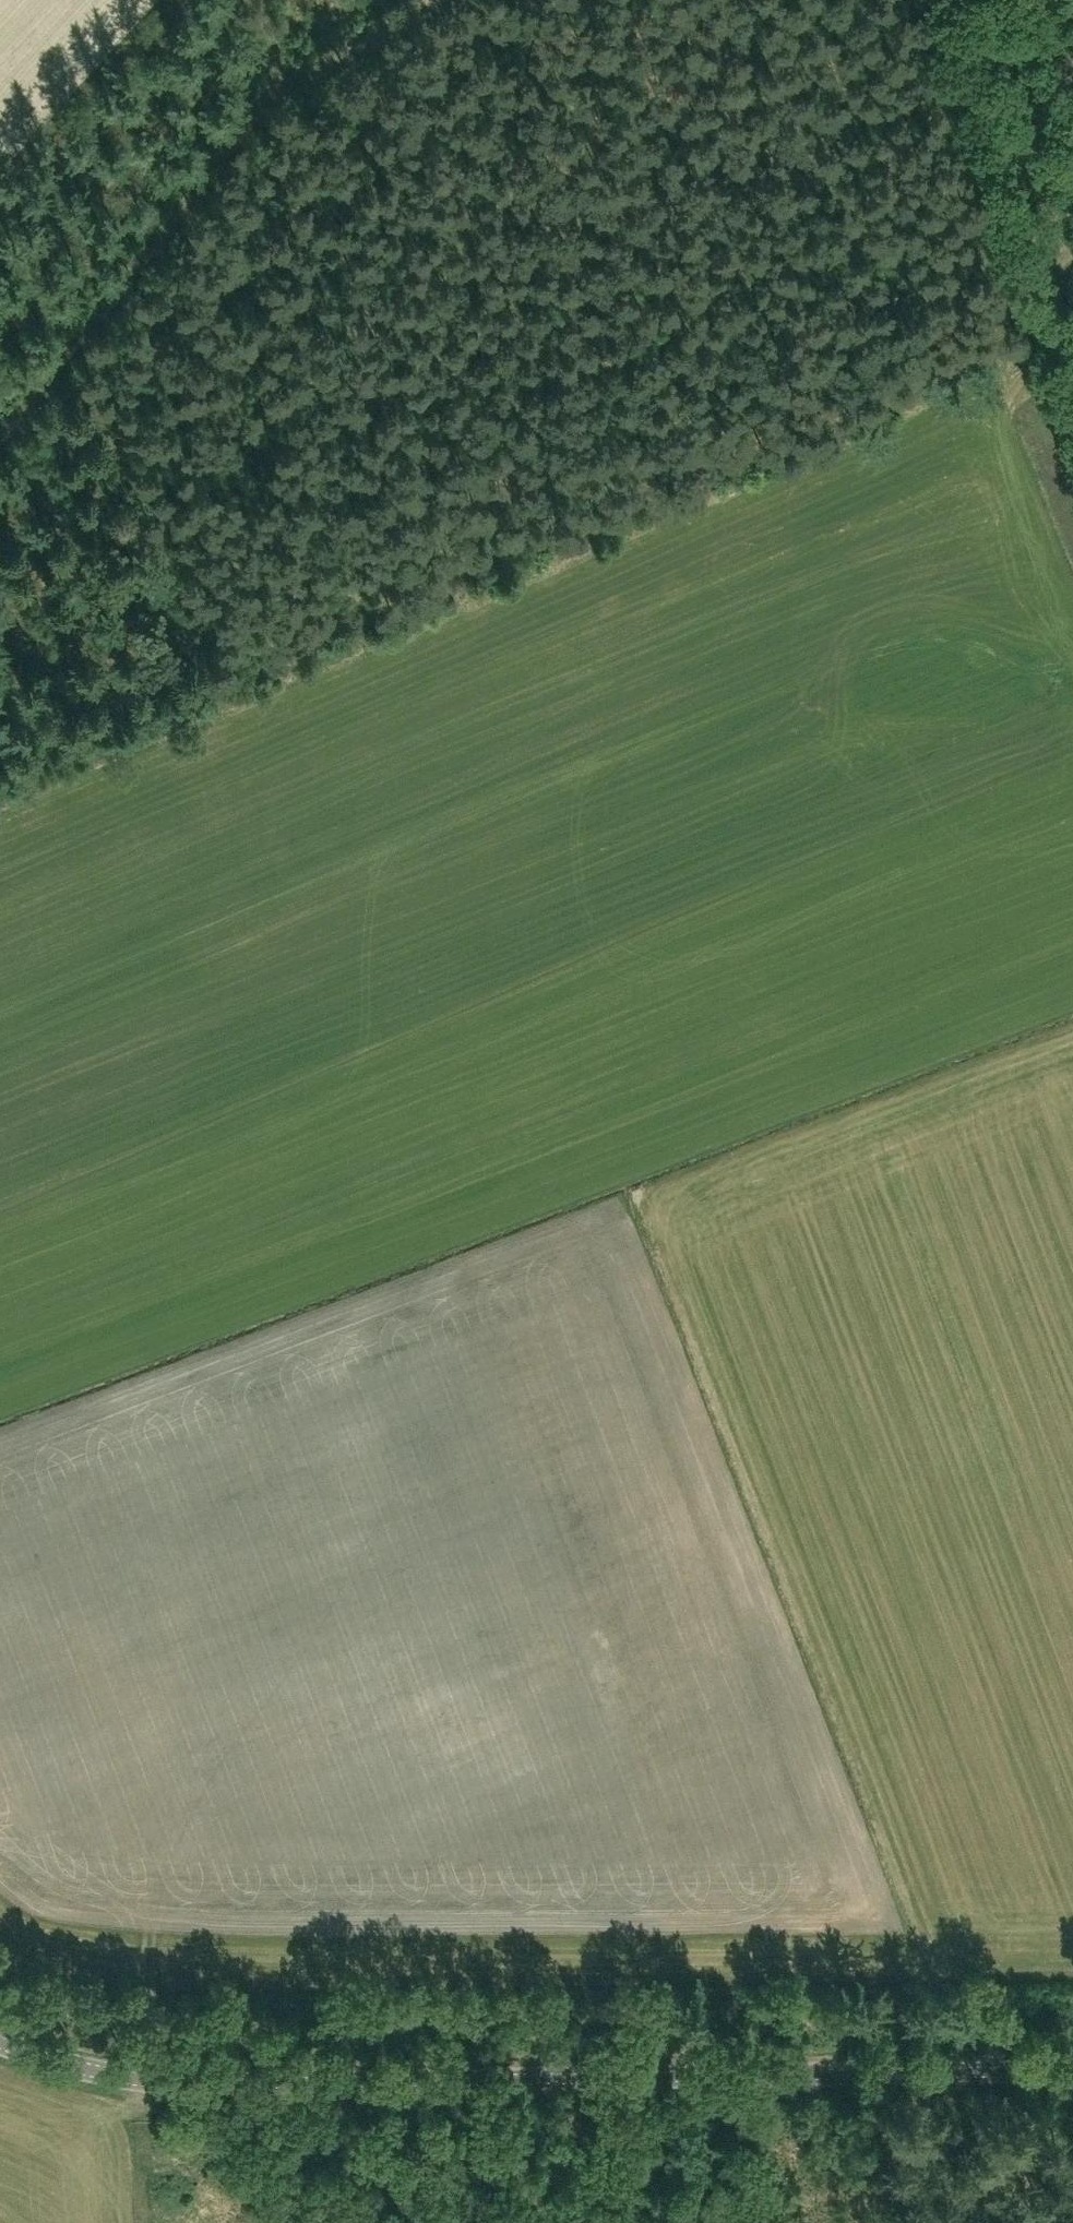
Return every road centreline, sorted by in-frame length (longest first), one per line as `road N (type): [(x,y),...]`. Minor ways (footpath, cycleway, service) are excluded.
road 1 (tertiary): [(1072,2072),(172,2084),(78,2069),(0,2044)]
road 2 (track): [(0,414),(276,60),(371,0)]
road 3 (track): [(945,0),(1072,347)]
road 4 (track): [(141,1977),(162,2222)]

